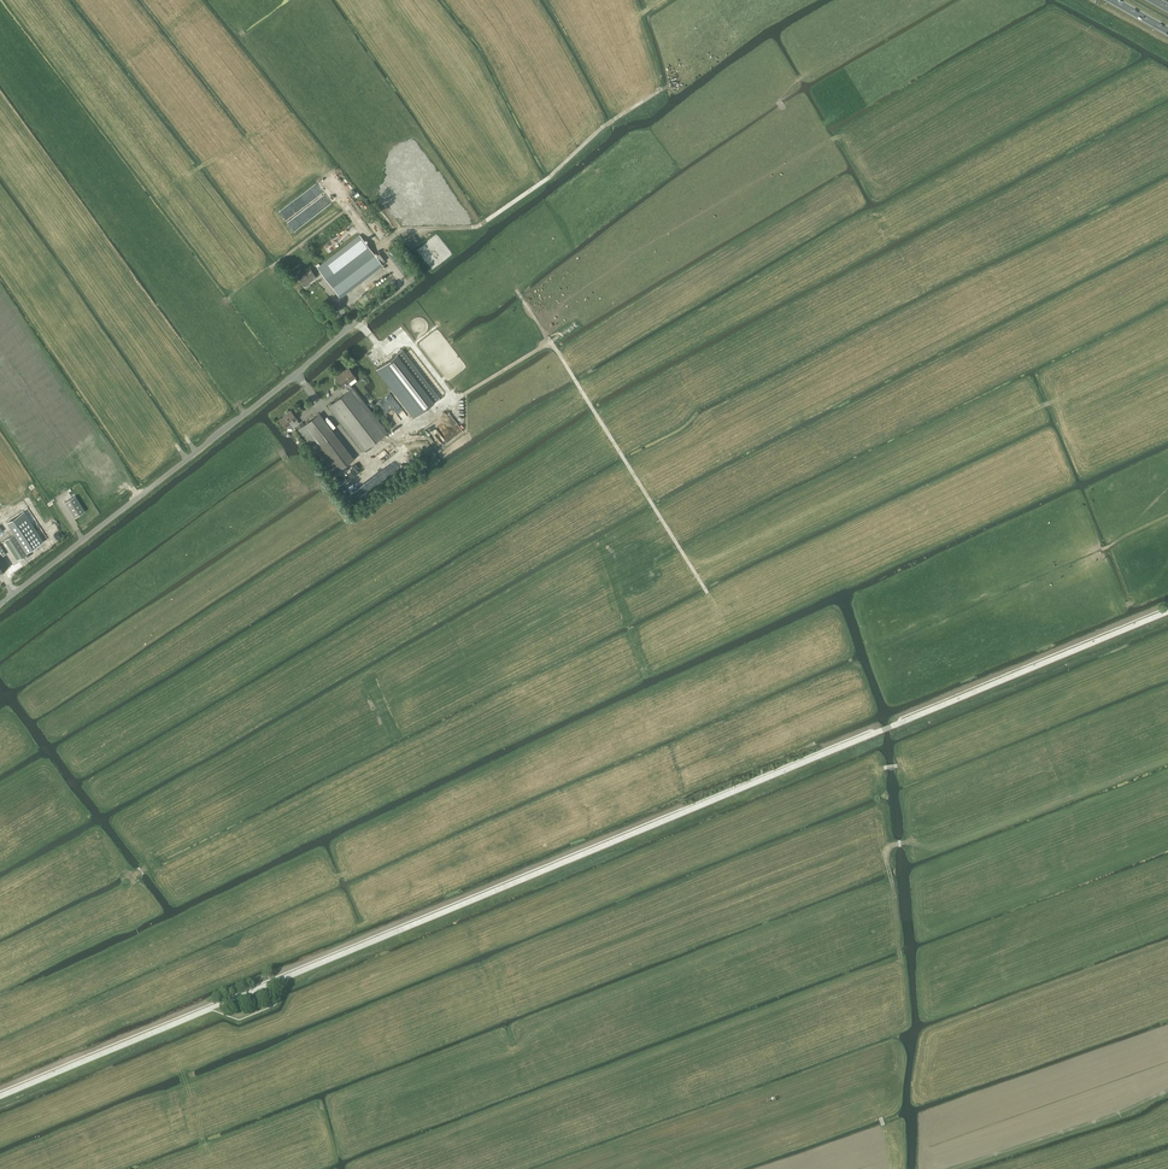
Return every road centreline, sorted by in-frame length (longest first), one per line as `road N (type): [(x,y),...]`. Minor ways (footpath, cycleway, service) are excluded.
road 1 (unclassified): [(0,604),(418,276)]
road 2 (track): [(550,343),(365,460),(323,408)]
road 3 (track): [(550,343),(649,498)]

